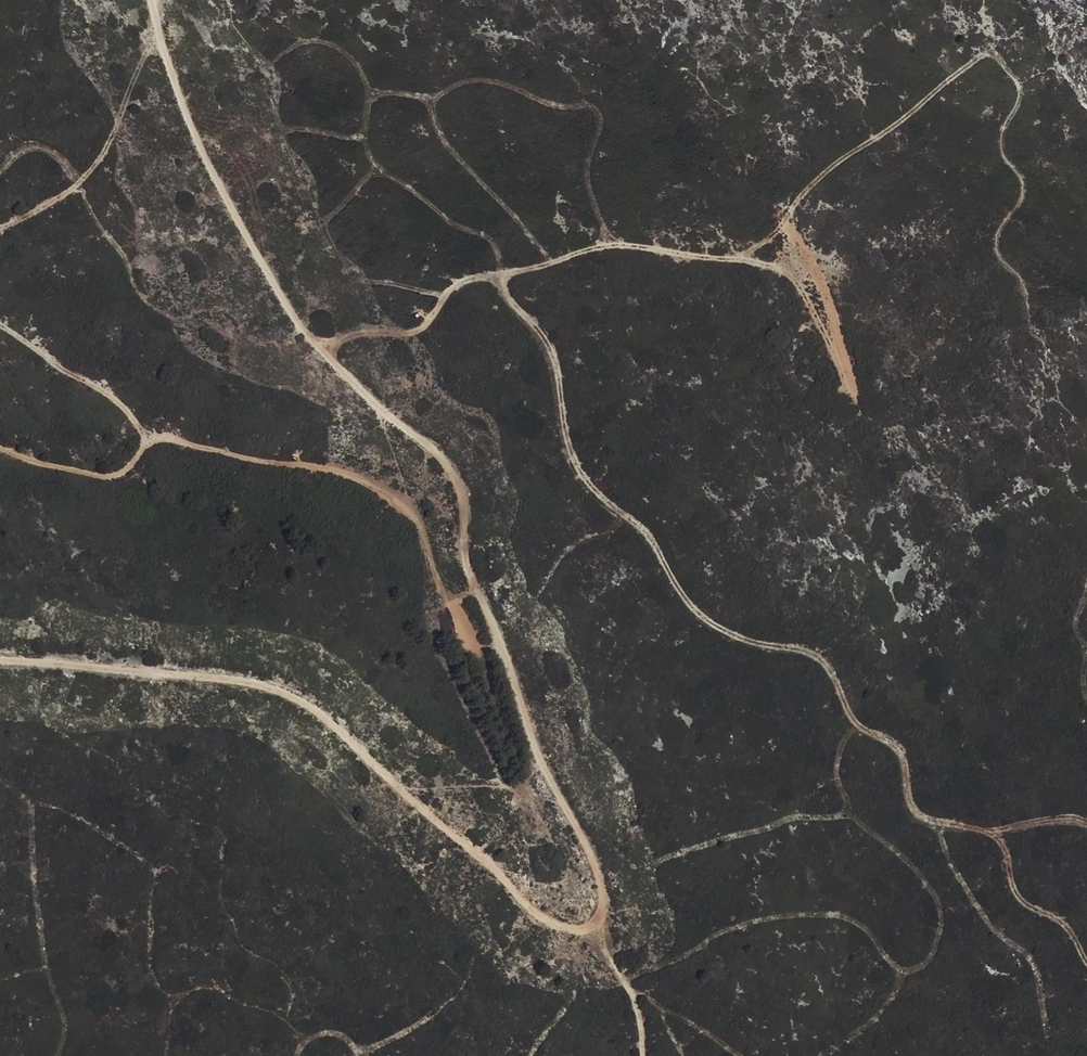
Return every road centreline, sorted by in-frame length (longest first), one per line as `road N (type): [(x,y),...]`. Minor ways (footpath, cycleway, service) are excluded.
road 1 (track): [(0,659),(295,696),(357,738),(423,809),(484,850),(523,909),(543,922),(592,928),(596,878),(538,755),(507,654),(471,585),(454,482),(442,459),(286,316),(204,152),(148,0)]
road 2 (track): [(504,274),(550,357),(580,475),(653,540),(699,617),(774,647),(814,652),(852,727),(905,754),(921,819),(989,835),(1086,819)]
road 3 (track): [(319,350),(412,333),(452,287),(613,244),(760,264),(801,278),(852,387)]
road 4 (track): [(471,585),(453,591),(437,581),(407,509),(390,494),(318,464),(146,430),(103,388),(0,321)]
road 5 (track): [(0,228),(92,171),(157,25)]
road 6 (track): [(146,430),(137,462),(100,479),(0,449)]
road 7 (track): [(1086,962),(1058,920),(1022,903),(1008,855)]

